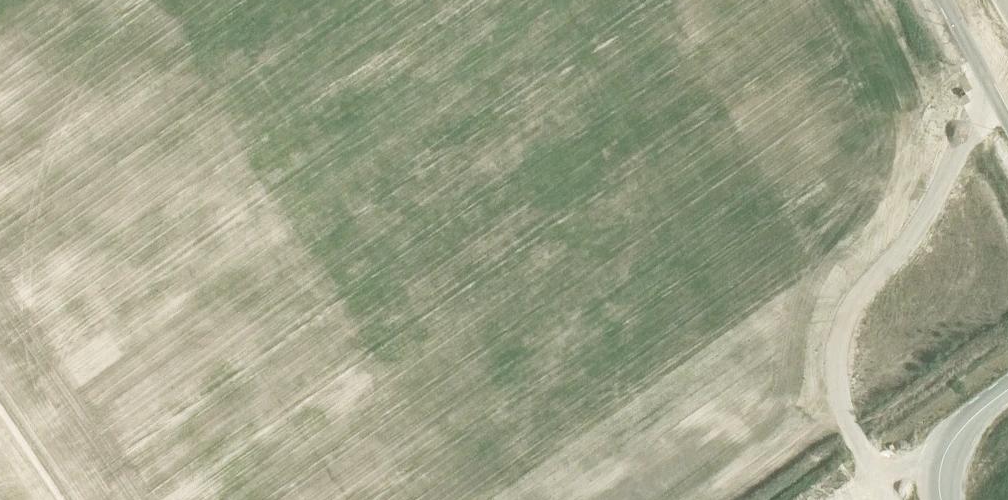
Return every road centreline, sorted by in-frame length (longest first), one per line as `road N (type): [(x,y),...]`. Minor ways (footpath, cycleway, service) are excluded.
road 1 (tertiary): [(944,0),(1007,122)]

